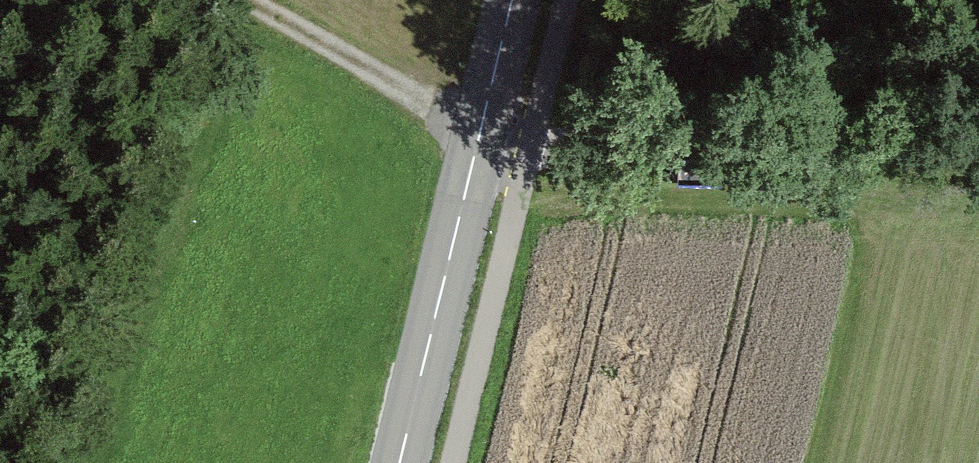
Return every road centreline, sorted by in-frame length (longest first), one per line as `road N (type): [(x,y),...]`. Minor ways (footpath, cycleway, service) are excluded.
road 1 (track): [(257,0),(487,127),(978,144)]
road 2 (tertiary): [(404,462),(516,0)]

